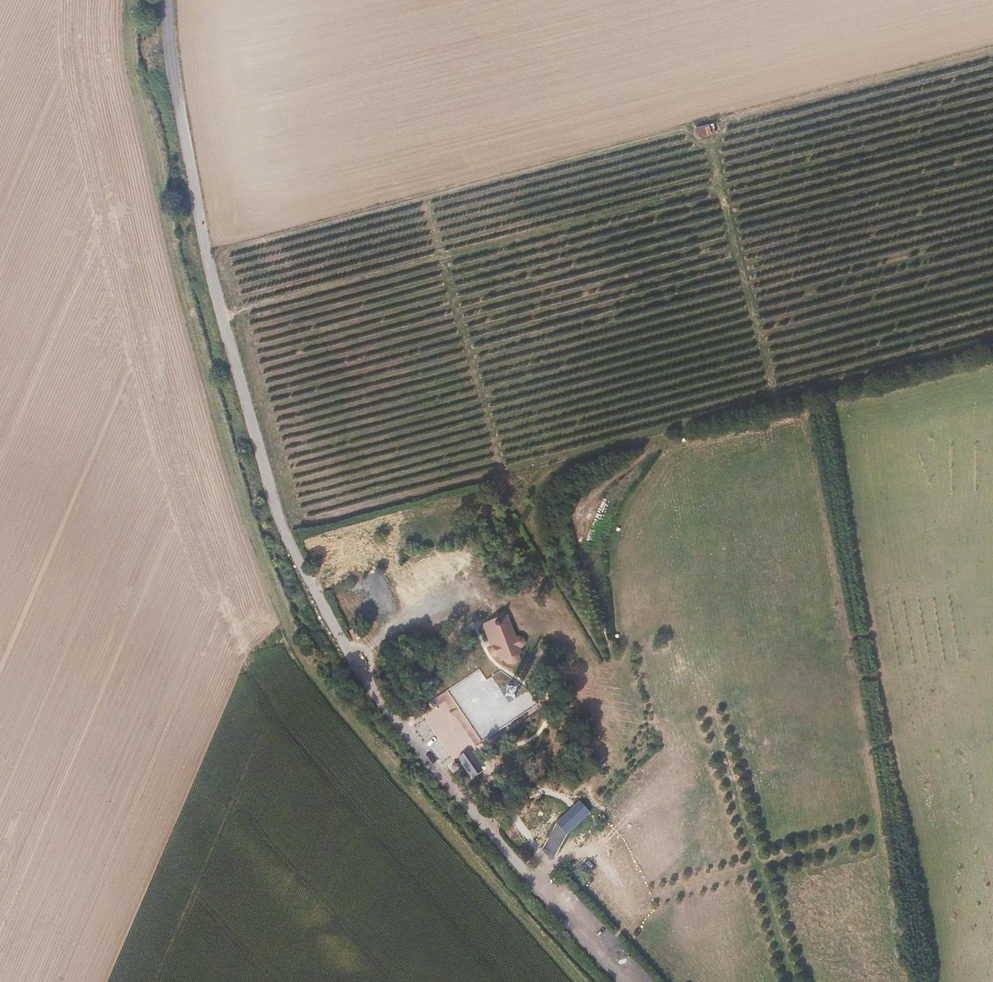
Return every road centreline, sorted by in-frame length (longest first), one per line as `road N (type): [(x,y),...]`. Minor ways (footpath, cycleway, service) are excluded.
road 1 (unclassified): [(164,0),(191,175),(280,522),(321,606),(395,721),(625,981)]

